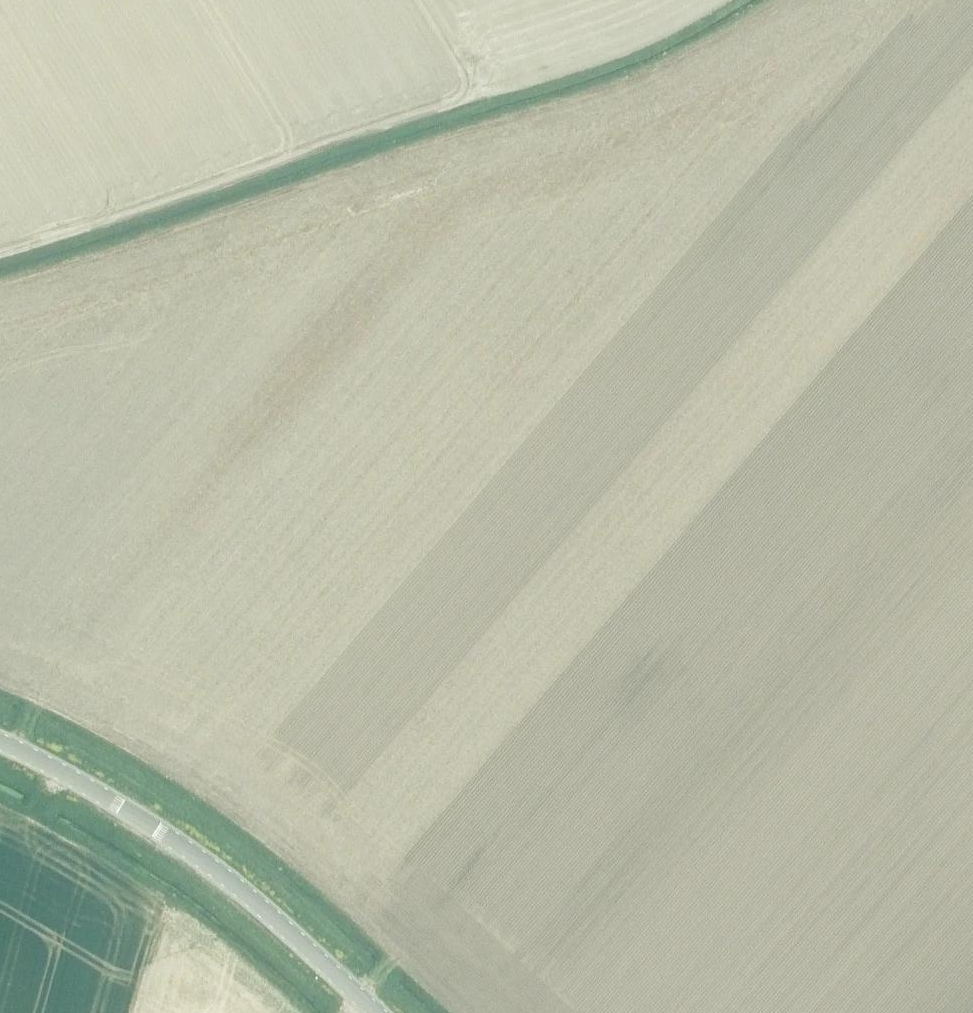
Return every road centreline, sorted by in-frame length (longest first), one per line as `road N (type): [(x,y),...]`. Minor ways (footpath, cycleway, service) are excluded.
road 1 (tertiary): [(376,1012),(185,848),(0,742)]

